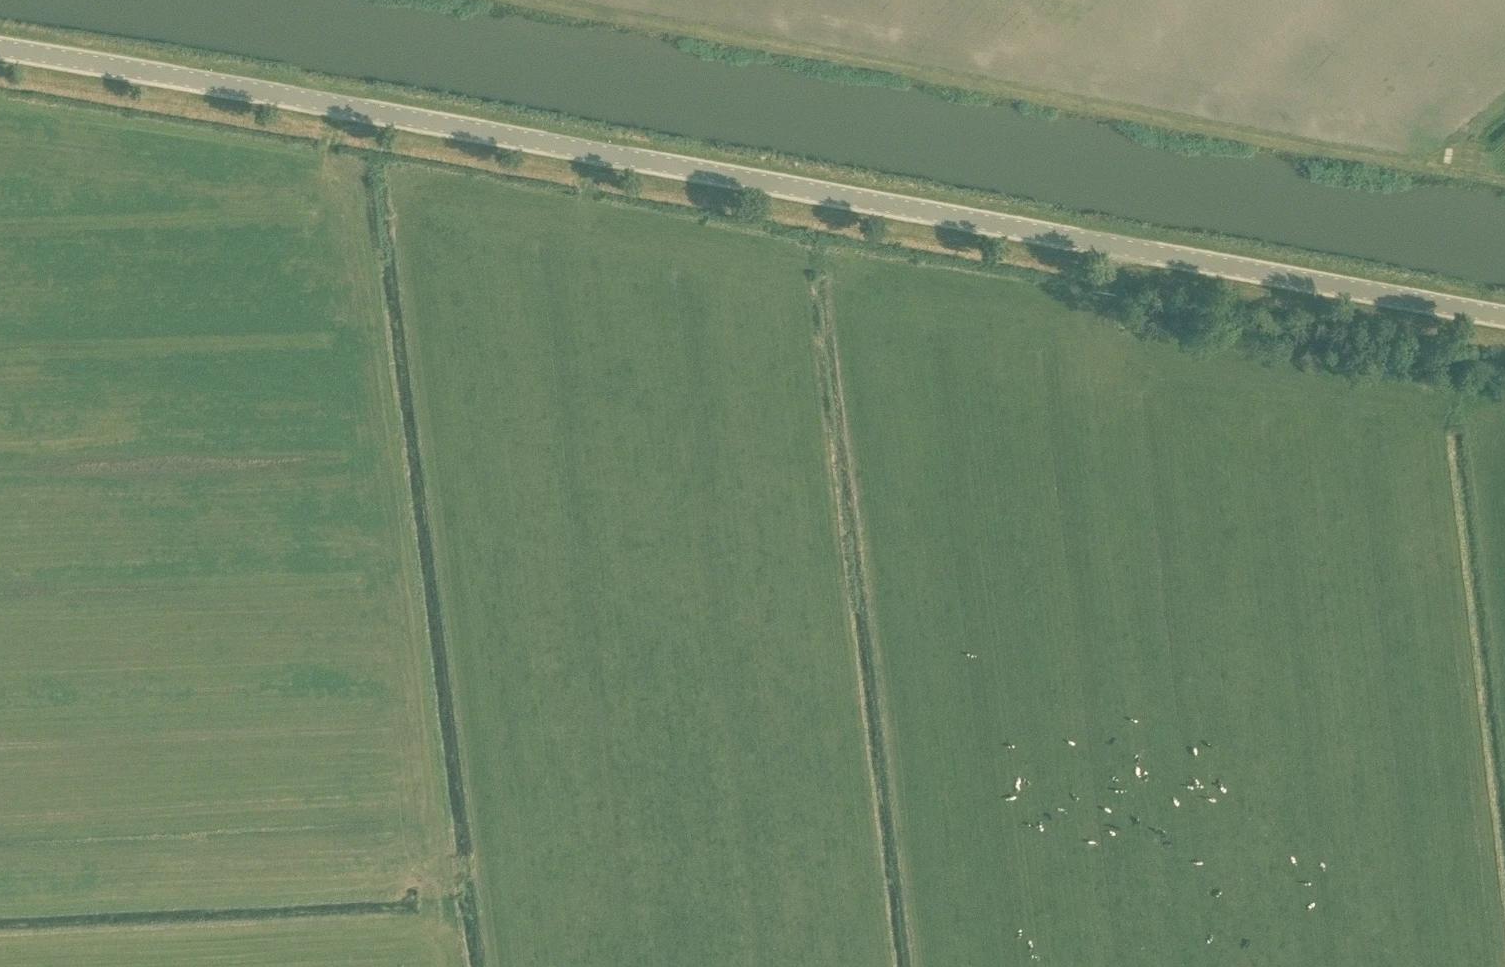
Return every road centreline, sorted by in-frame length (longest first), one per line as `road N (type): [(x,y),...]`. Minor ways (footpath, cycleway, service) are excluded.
road 1 (tertiary): [(1504,313),(0,49)]

